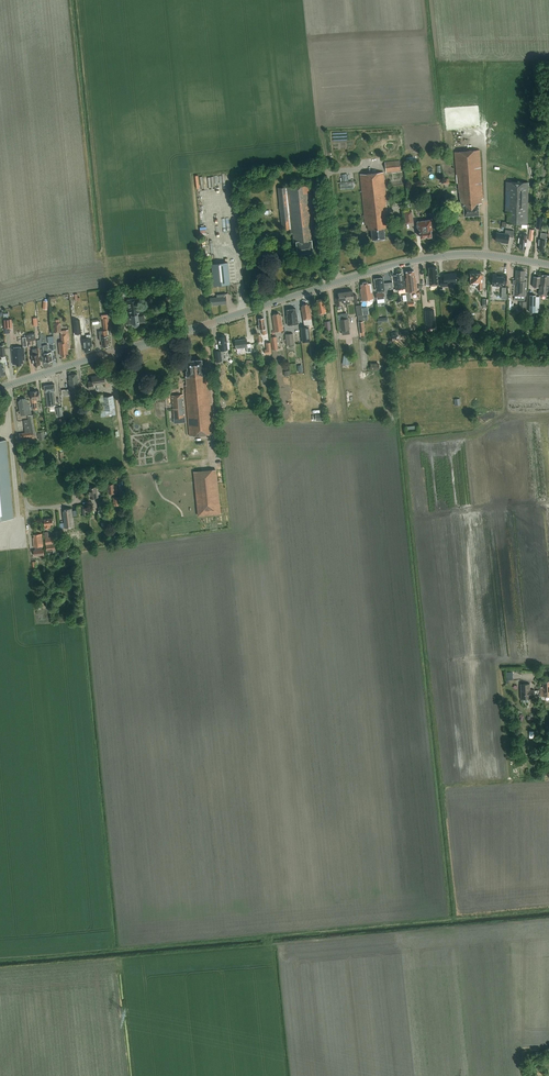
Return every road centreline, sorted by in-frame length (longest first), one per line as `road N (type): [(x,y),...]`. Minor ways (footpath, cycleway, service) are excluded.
road 1 (tertiary): [(548,266),(470,255),(395,266),(0,389)]

